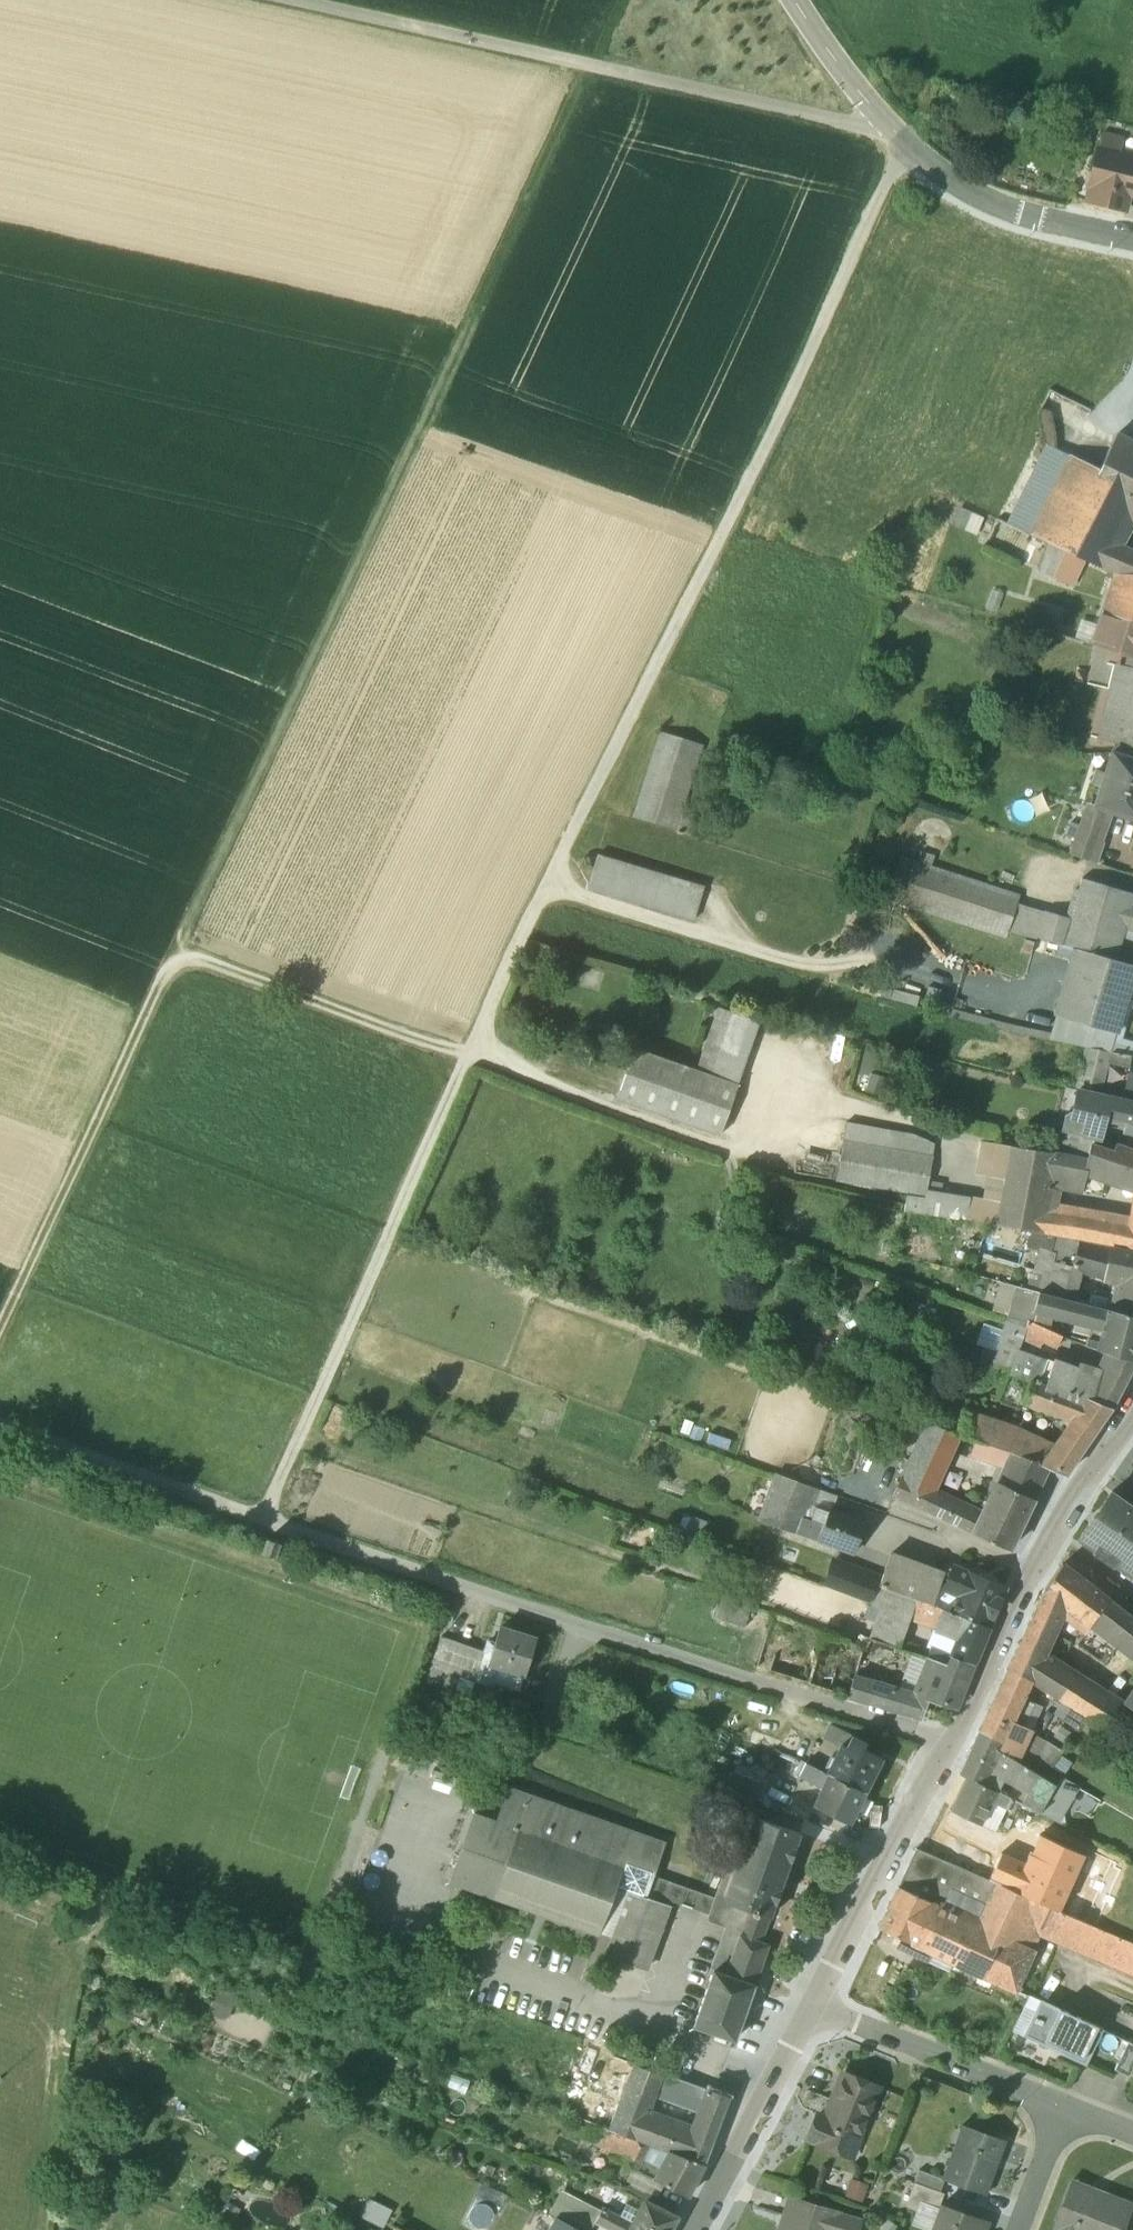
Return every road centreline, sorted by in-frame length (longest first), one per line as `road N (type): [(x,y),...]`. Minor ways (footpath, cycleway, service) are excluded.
road 1 (track): [(257,1523),(467,1056),(907,146)]
road 2 (track): [(622,0),(174,955)]
road 3 (track): [(467,1056),(174,955),(0,1324)]
road 4 (residential): [(1132,1428),(1043,1552),(810,2001)]
road 5 (track): [(283,0),(852,126),(867,128),(879,117)]
road 6 (residential): [(1132,244),(1047,225),(978,198),(907,146),(799,0)]
road 7 (track): [(294,1443),(699,1582)]
road 8 (track): [(549,886),(788,961),(891,960),(957,985)]
road 9 (track): [(39,2229),(79,1942),(0,1904)]
road 10 (track): [(467,1056),(779,1165)]
road 11 (residential): [(1069,2104),(810,2001)]
road 12 (residential): [(810,2001),(696,2229)]
road 13 (residential): [(1069,2104),(1020,2229)]

